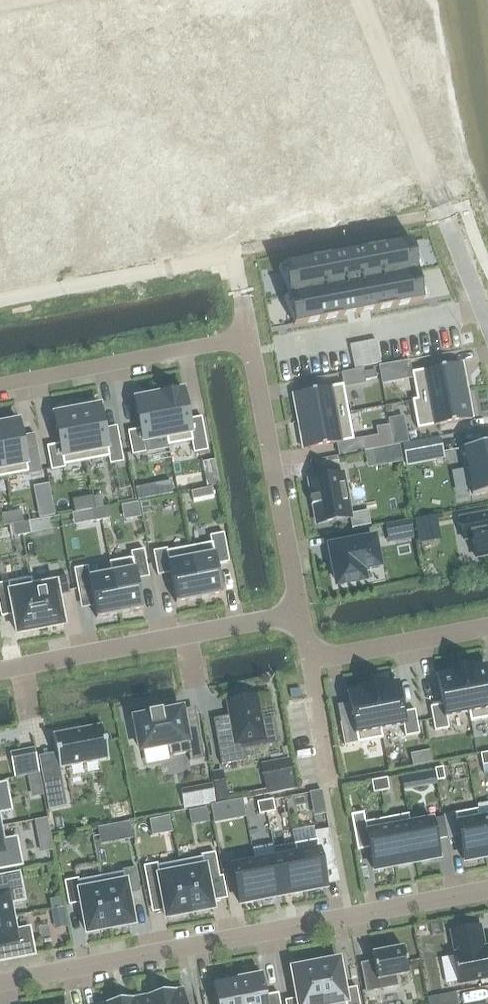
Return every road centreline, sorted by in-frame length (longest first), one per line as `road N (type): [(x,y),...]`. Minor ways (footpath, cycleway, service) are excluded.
road 1 (residential): [(487,888),(0,982)]
road 2 (residential): [(487,322),(358,0)]
road 3 (residential): [(245,339),(228,252),(0,297)]
road 4 (residential): [(298,612),(0,670)]
road 5 (residential): [(298,612),(245,339)]
road 6 (residential): [(245,339),(0,387)]
road 7 (residential): [(487,624),(307,659),(298,612)]

